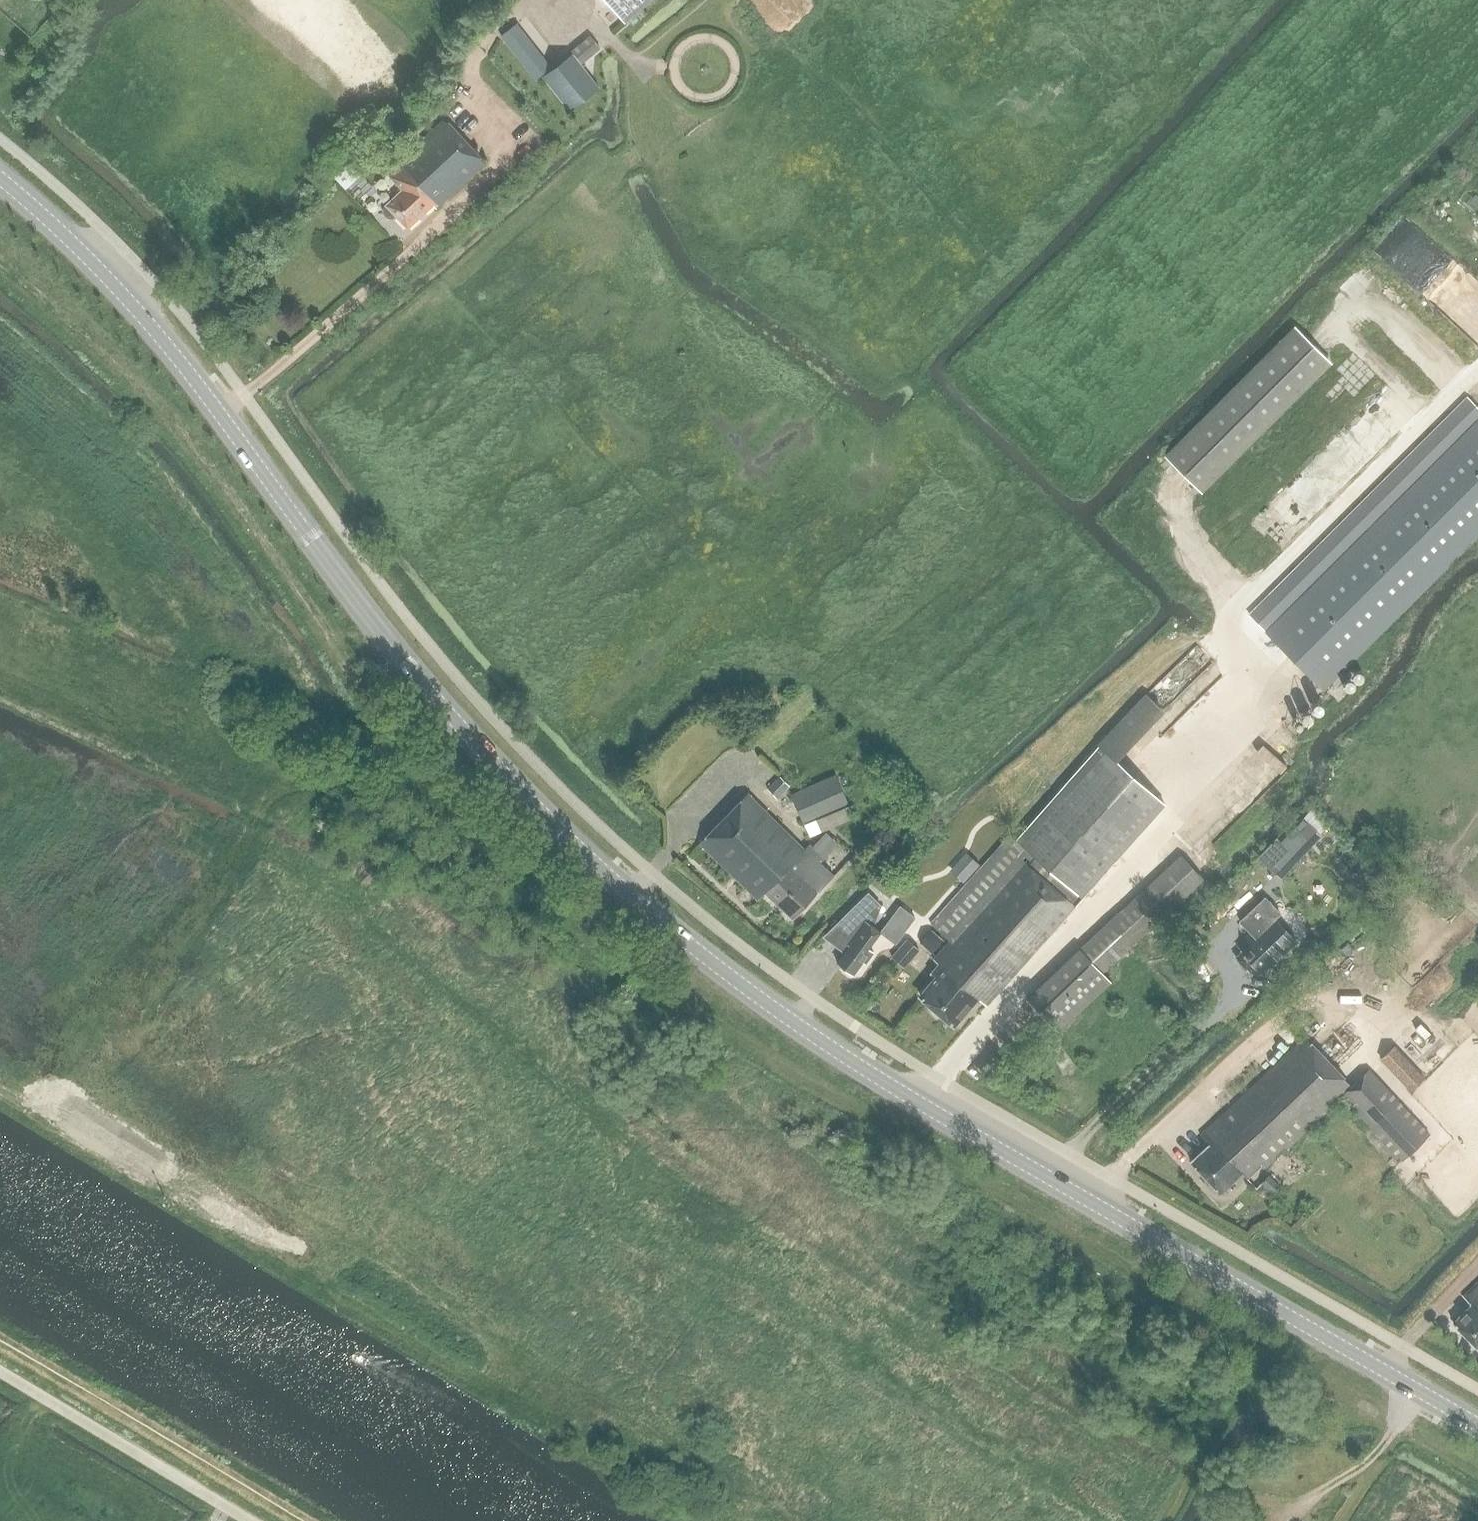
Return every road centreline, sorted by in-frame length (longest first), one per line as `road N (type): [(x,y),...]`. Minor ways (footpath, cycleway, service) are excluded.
road 1 (secondary): [(1477,1425),(841,1057),(714,967),(502,789),(415,688),(221,414),(125,297),(0,179)]
road 2 (unclassified): [(251,1520),(0,1371)]

